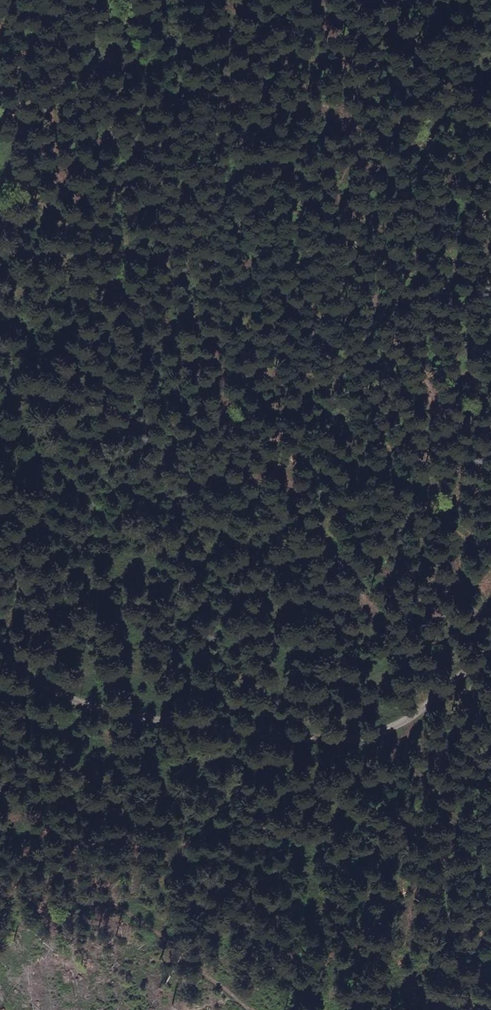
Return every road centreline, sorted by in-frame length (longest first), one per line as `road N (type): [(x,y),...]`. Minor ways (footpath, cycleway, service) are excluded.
road 1 (unclassified): [(490,653),(404,722),(356,743),(219,736),(111,718),(0,666)]
road 2 (track): [(490,188),(477,247),(490,308)]

